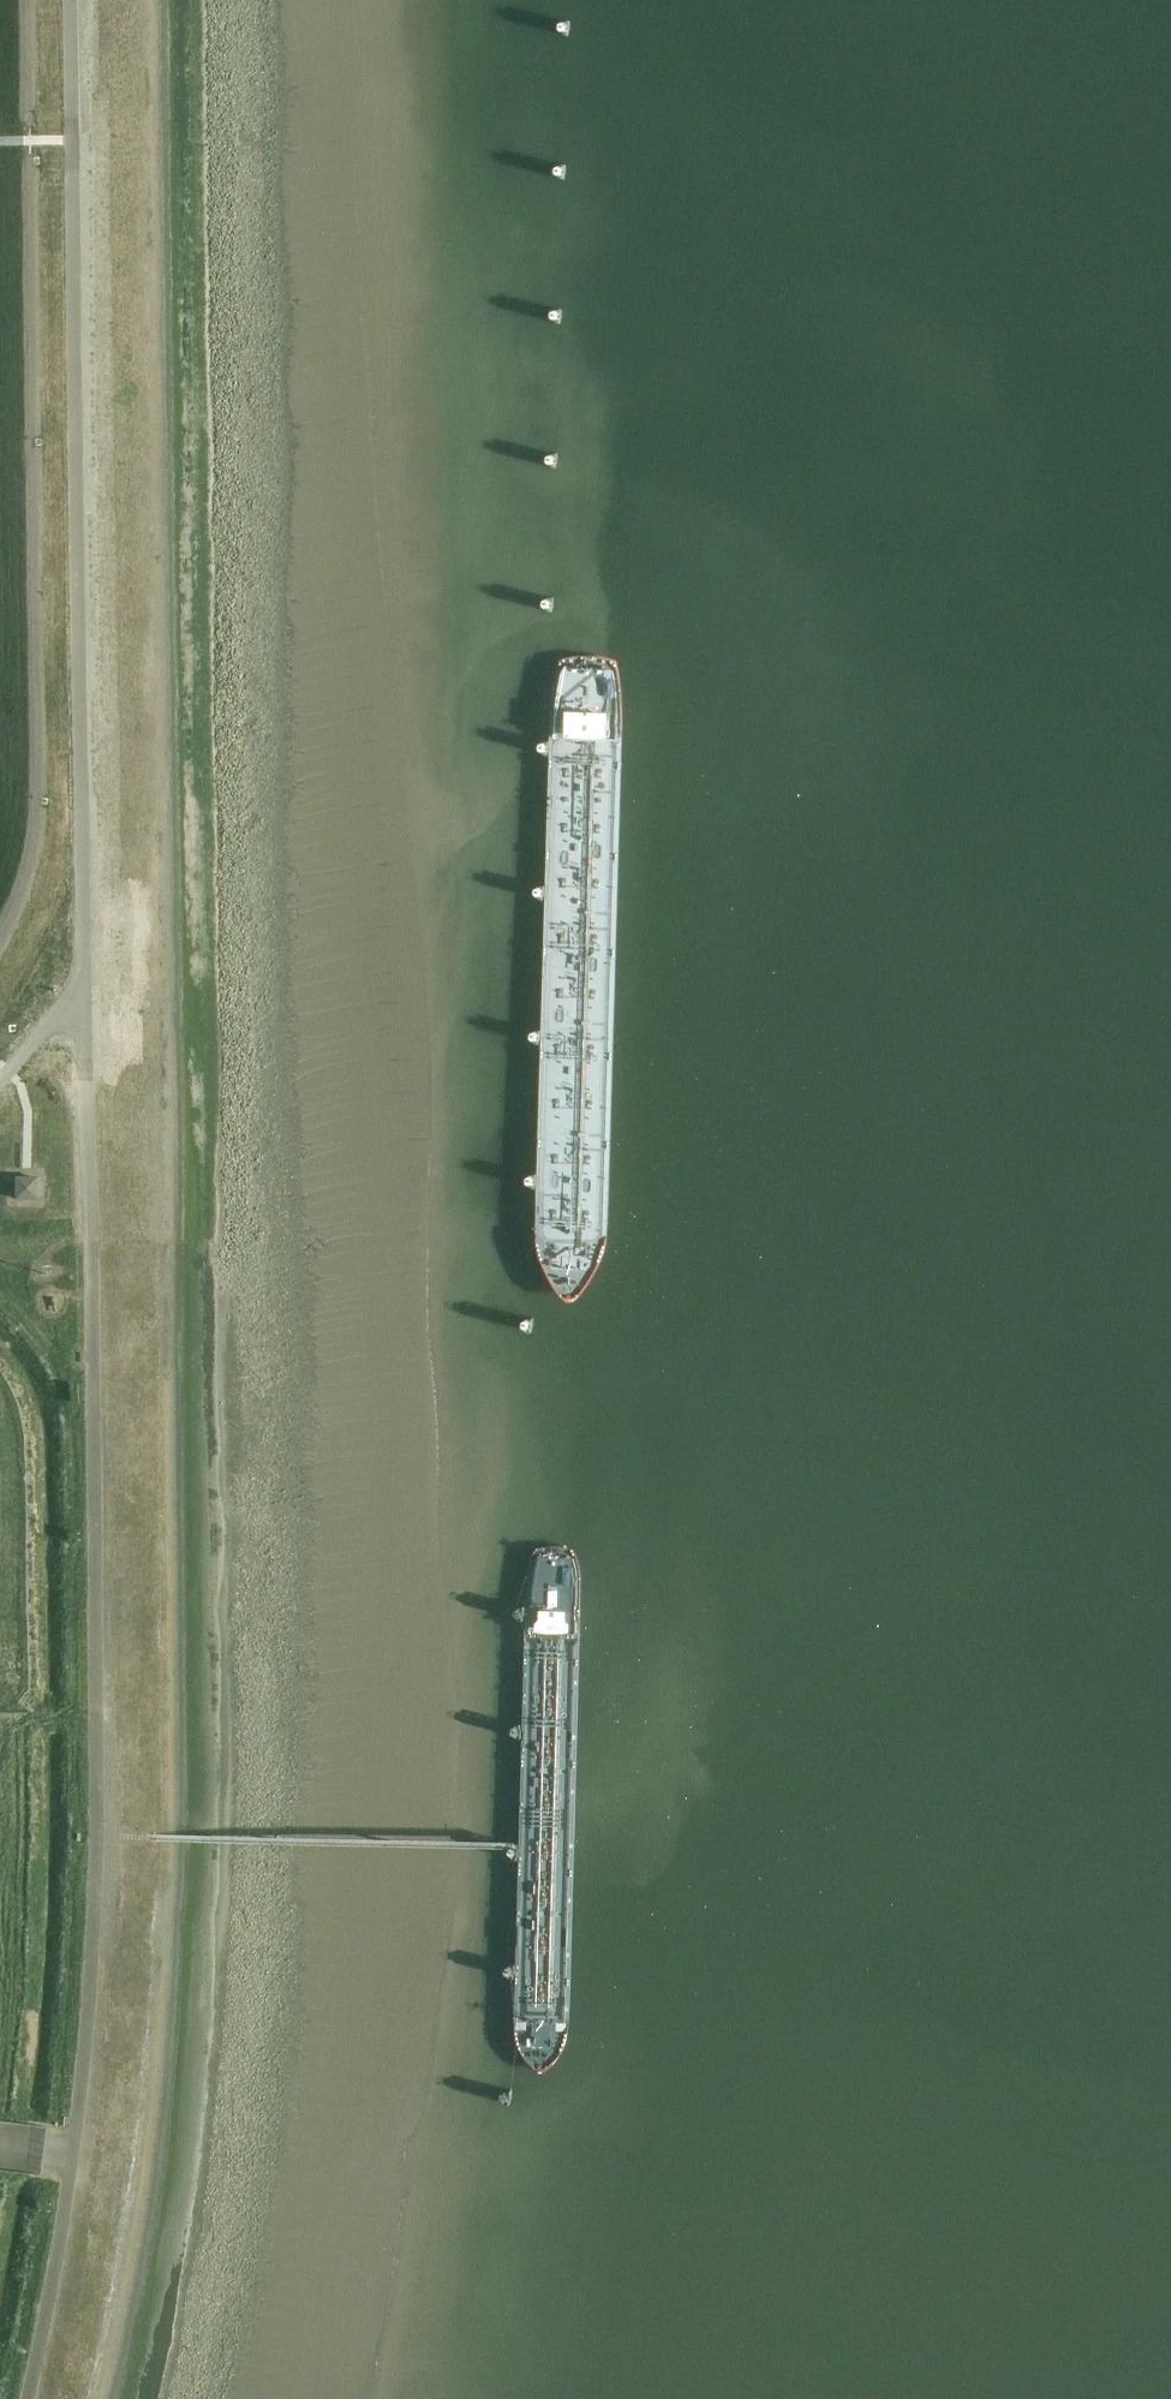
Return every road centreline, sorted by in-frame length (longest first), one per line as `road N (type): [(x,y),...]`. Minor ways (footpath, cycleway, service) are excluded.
road 1 (unclassified): [(28,2398),(70,2159),(102,1838),(83,1006)]
road 2 (unclassified): [(83,1006),(80,0)]

